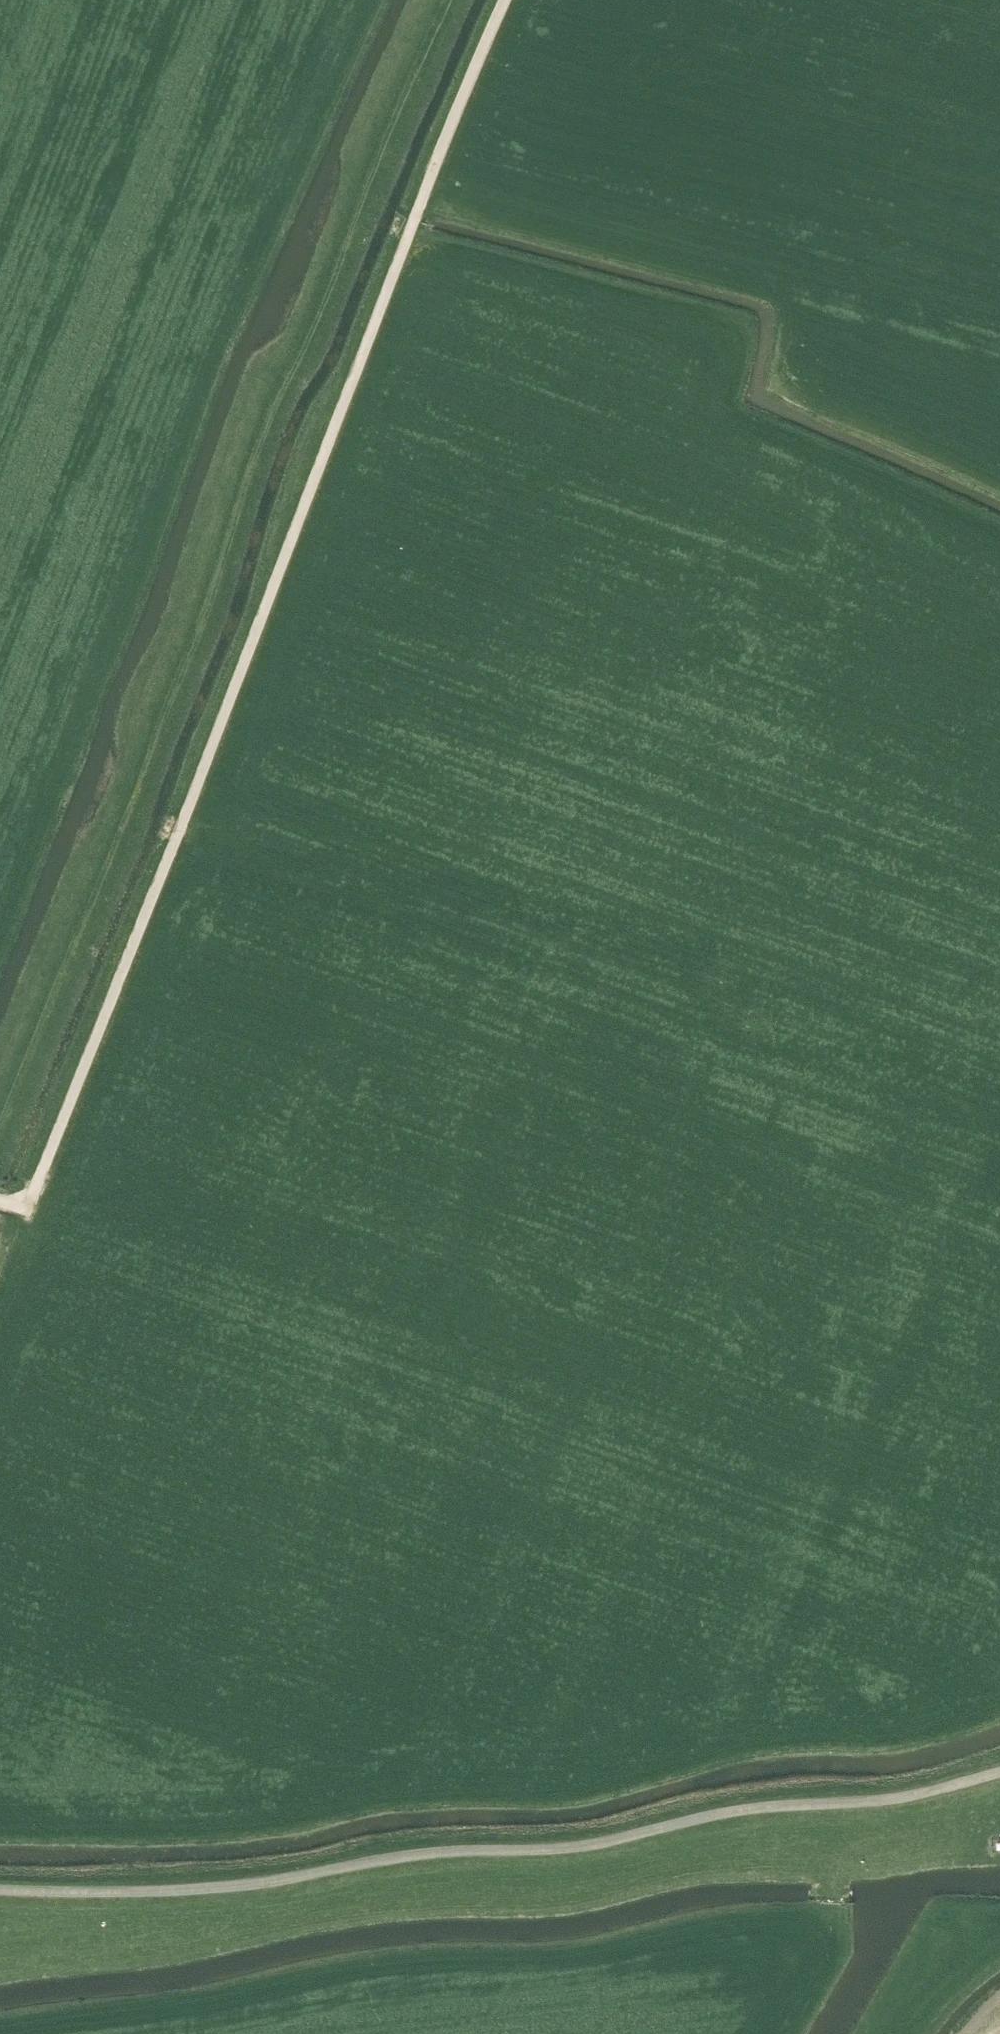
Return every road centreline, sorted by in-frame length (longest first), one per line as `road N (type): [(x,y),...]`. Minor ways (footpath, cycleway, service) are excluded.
road 1 (track): [(0,1201),(27,1211),(506,0)]
road 2 (unclassified): [(0,1890),(201,1890),(417,1856),(553,1849),(749,1808),(906,1798),(999,1772)]

